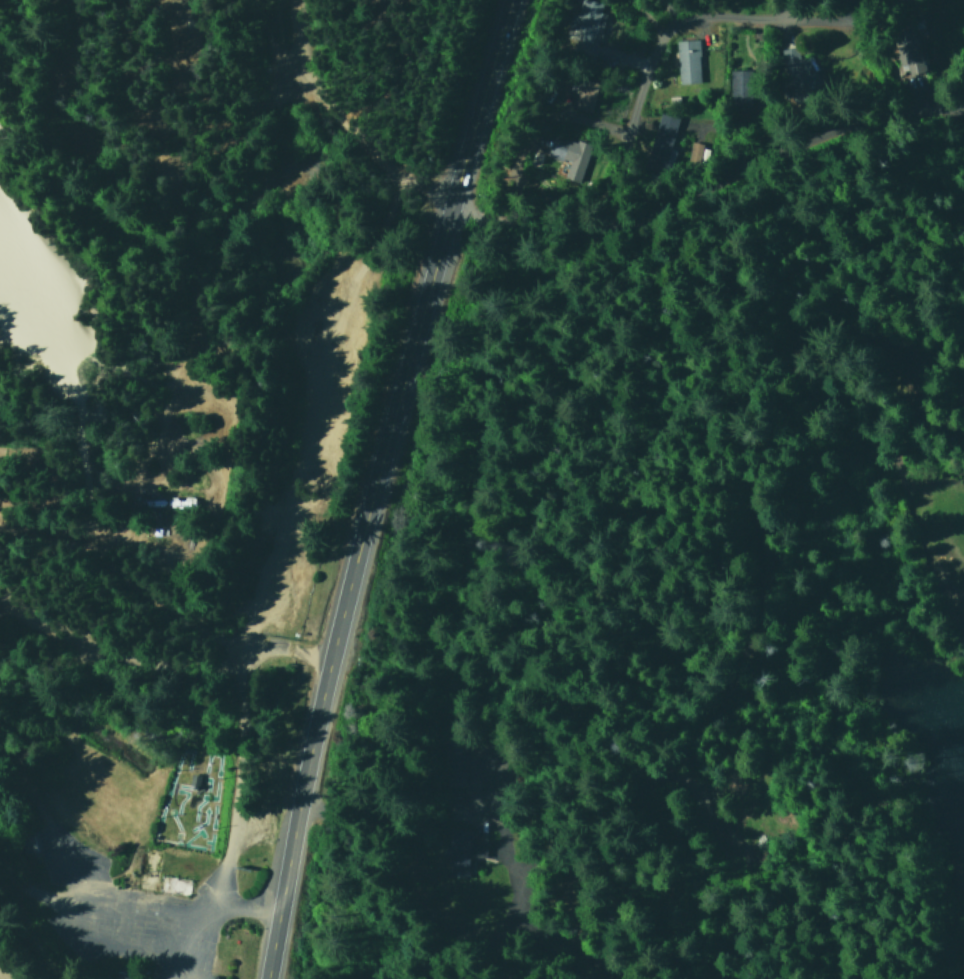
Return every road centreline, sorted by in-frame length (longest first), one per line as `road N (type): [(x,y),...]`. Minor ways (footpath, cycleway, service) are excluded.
road 1 (trunk): [(266,978),(334,680),(509,0)]
road 2 (residential): [(456,204),(619,211),(884,114),(963,108)]
road 3 (residential): [(619,211),(630,105),(667,31),(724,17),(860,21)]

